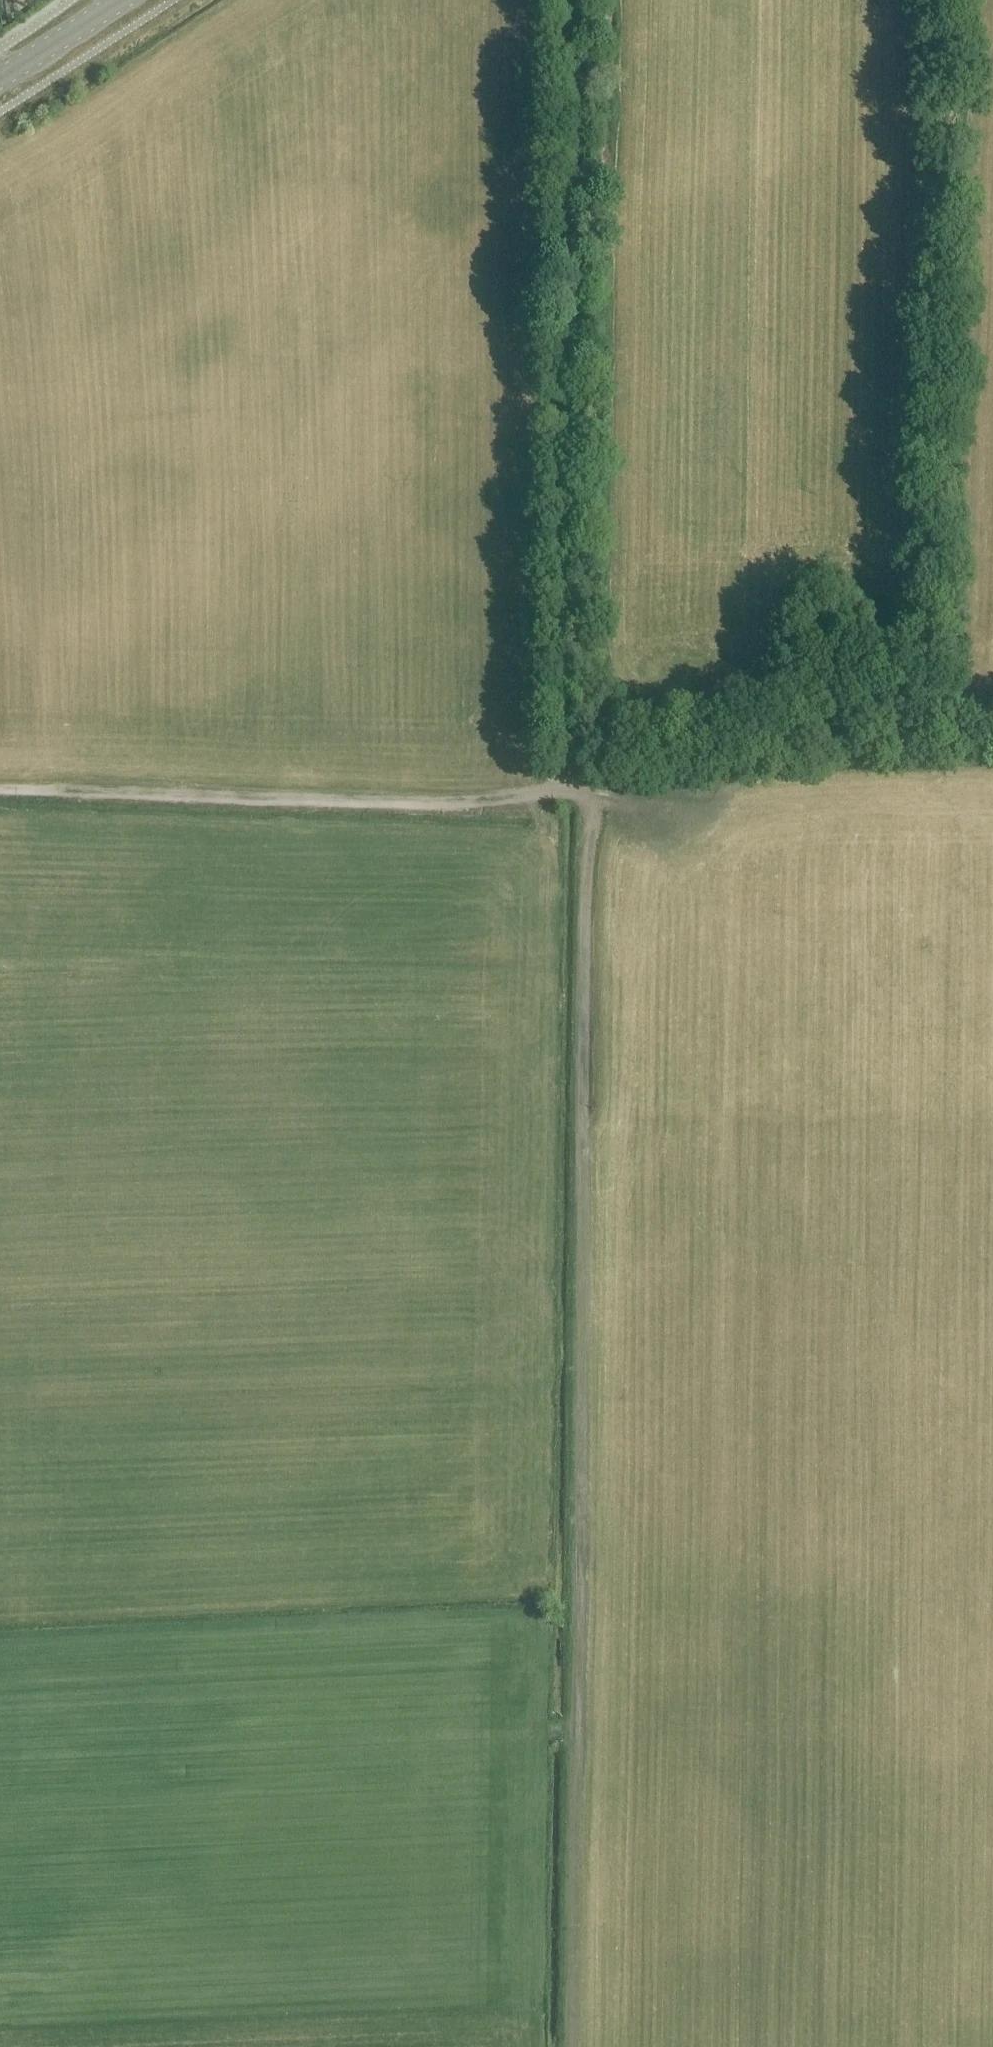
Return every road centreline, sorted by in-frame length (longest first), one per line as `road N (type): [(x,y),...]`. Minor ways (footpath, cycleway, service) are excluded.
road 1 (primary): [(0,80),(124,0)]

